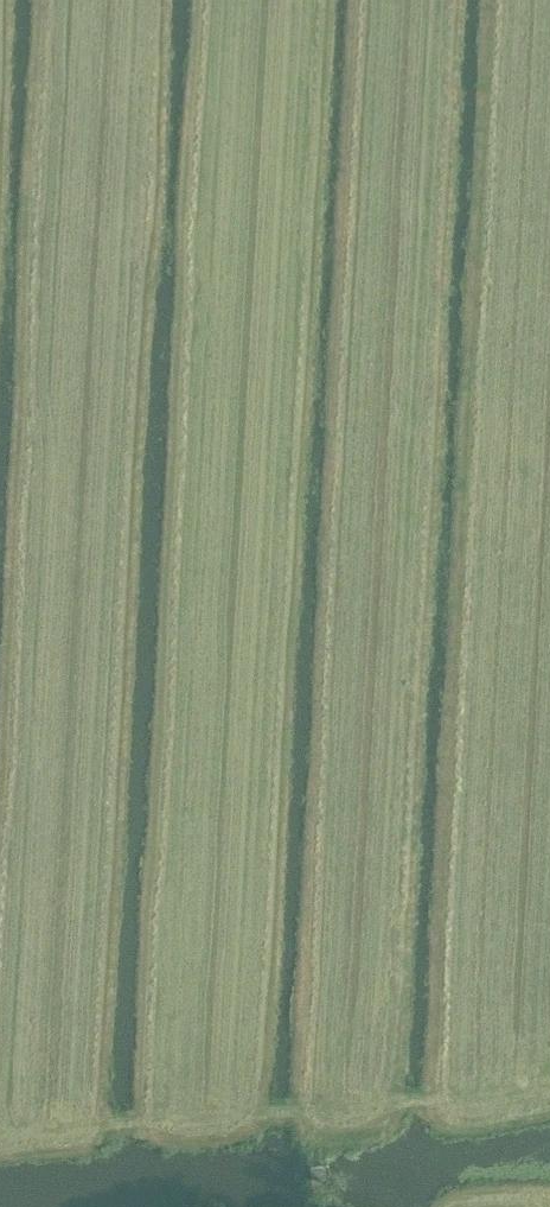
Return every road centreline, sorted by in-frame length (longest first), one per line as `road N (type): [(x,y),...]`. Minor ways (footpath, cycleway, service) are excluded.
road 1 (track): [(0,1142),(157,1120),(516,1098),(549,1075)]

